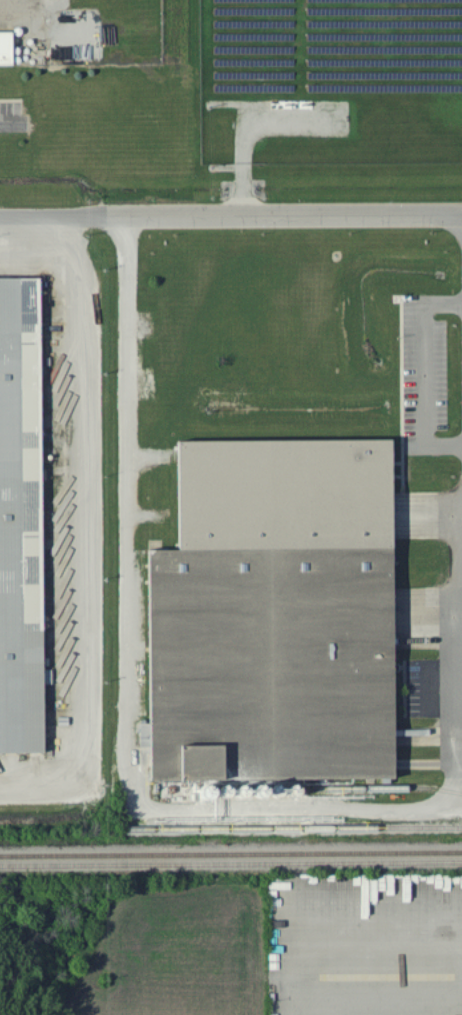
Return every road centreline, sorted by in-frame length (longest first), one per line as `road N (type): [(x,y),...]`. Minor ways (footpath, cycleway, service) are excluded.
road 1 (residential): [(0,218),(461,214)]

